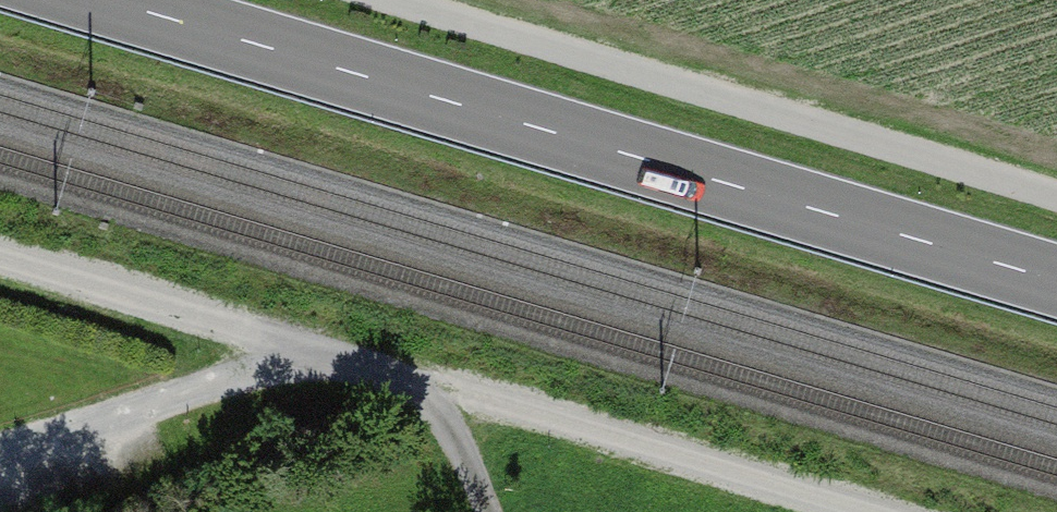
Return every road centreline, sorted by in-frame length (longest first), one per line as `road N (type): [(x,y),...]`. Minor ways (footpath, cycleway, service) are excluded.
road 1 (primary): [(1056,281),(105,0)]
road 2 (track): [(406,0),(1056,194)]
road 3 (track): [(849,511),(437,388)]
road 4 (track): [(328,350),(0,253)]

